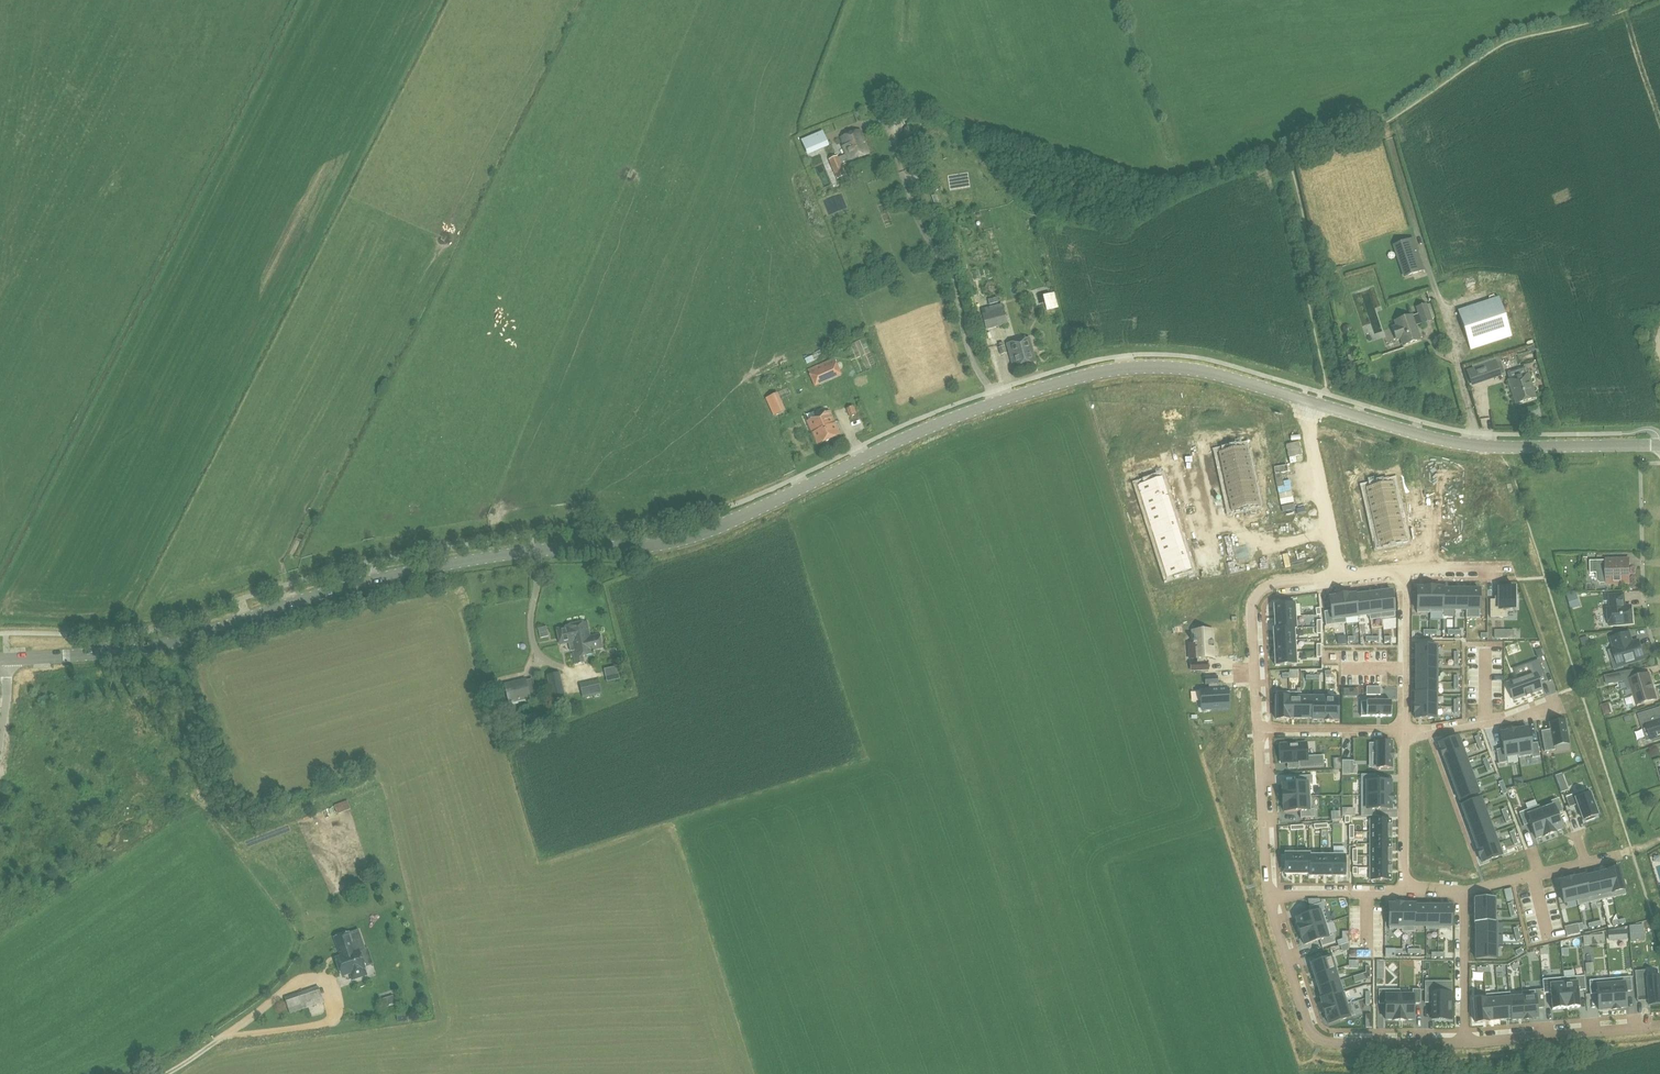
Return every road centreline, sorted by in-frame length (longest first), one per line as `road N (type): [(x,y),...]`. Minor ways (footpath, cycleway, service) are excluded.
road 1 (tertiary): [(1309,402),(1199,370),(1106,371),(932,427),(682,539),(482,558),(343,587),(151,647),(7,659)]
road 2 (tertiary): [(1659,445),(1461,443),(1309,402)]
road 3 (residential): [(1271,894),(1315,1035),(1465,1042)]
road 4 (residential): [(1329,530),(1220,554),(1201,547),(1183,472),(1173,465)]
road 5 (residential): [(1339,575),(1269,587),(1255,599),(1258,728)]
road 6 (residential): [(1465,1042),(1659,1025)]
road 7 (residential): [(1258,728),(1271,894)]
road 8 (residential): [(1407,730),(1404,893)]
road 9 (residential): [(1407,568),(1407,730)]
road 10 (residential): [(1463,892),(1620,854)]
road 11 (residential): [(1407,730),(1486,724),(1562,705)]
road 12 (residential): [(1463,892),(1465,1042)]
road 13 (residential): [(1258,728),(1407,730)]
road 14 (residential): [(1271,894),(1404,893)]
road 15 (residential): [(1309,402),(1329,530)]

